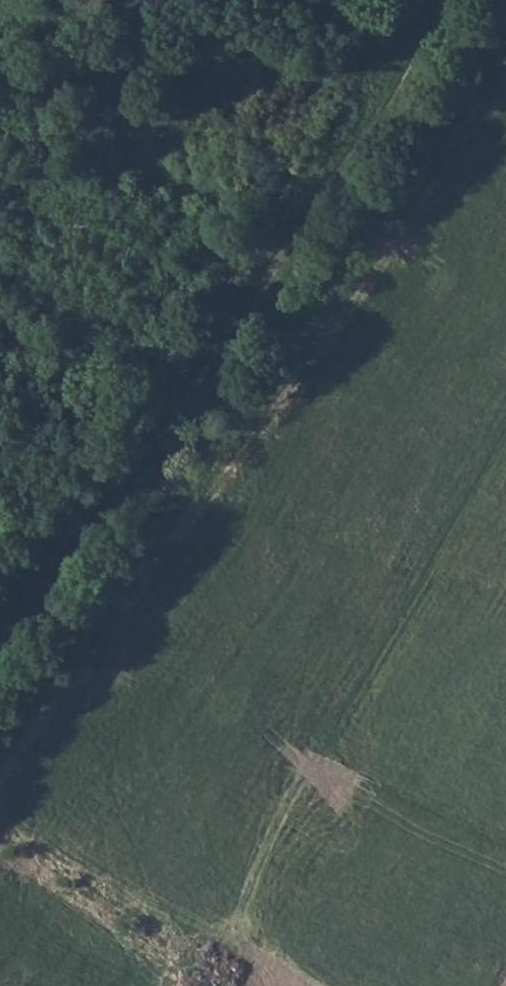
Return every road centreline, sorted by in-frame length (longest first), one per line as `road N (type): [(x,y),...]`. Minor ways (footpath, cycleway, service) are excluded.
road 1 (track): [(0,646),(35,598),(59,541),(190,385),(270,273),(375,90),(439,0)]

